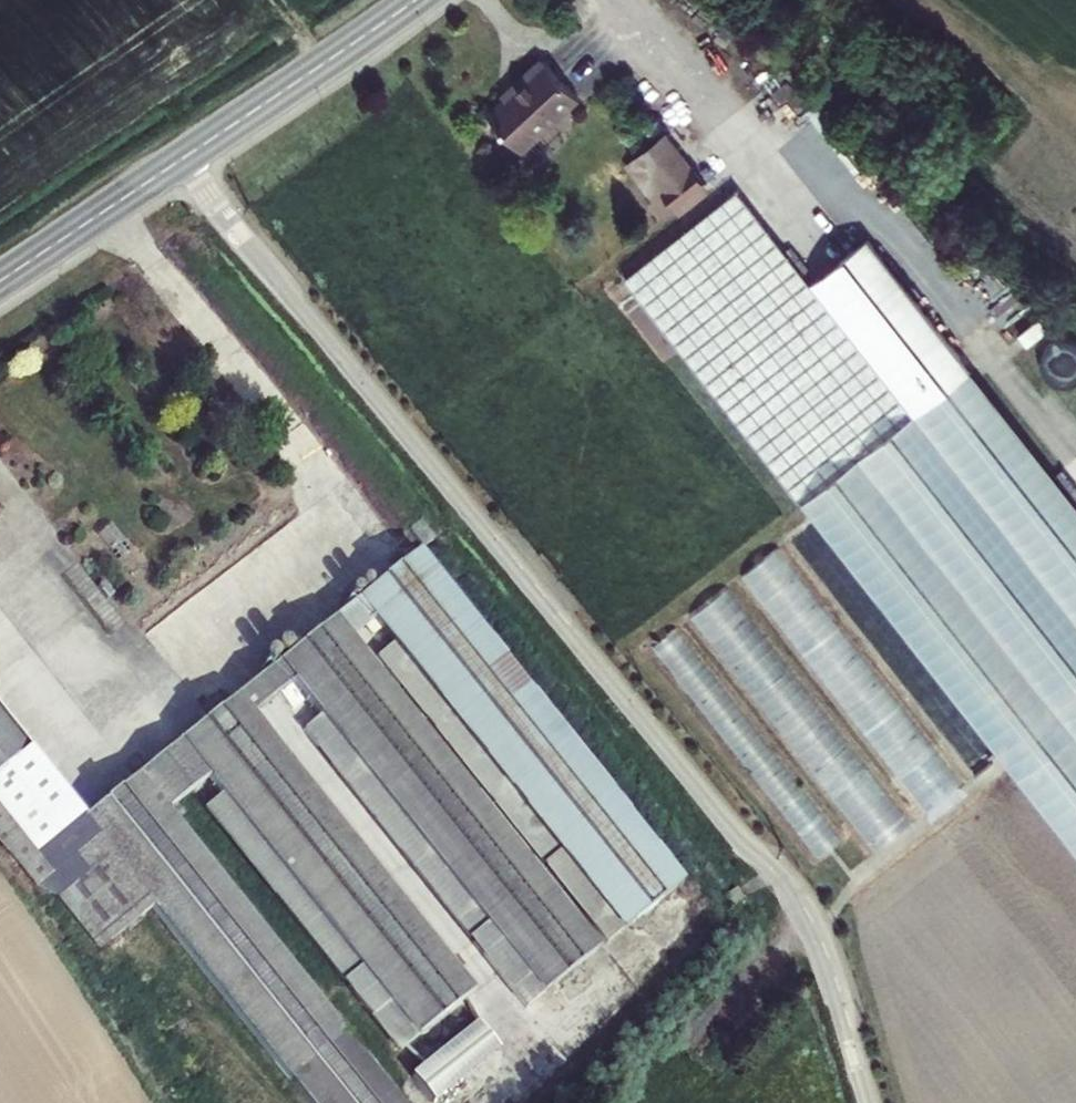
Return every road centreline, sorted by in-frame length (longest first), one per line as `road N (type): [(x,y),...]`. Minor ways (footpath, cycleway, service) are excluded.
road 1 (unclassified): [(865,1102),(793,897),(534,592),(184,157)]
road 2 (tertiary): [(415,0),(184,157)]
road 3 (tertiary): [(184,157),(0,280)]

